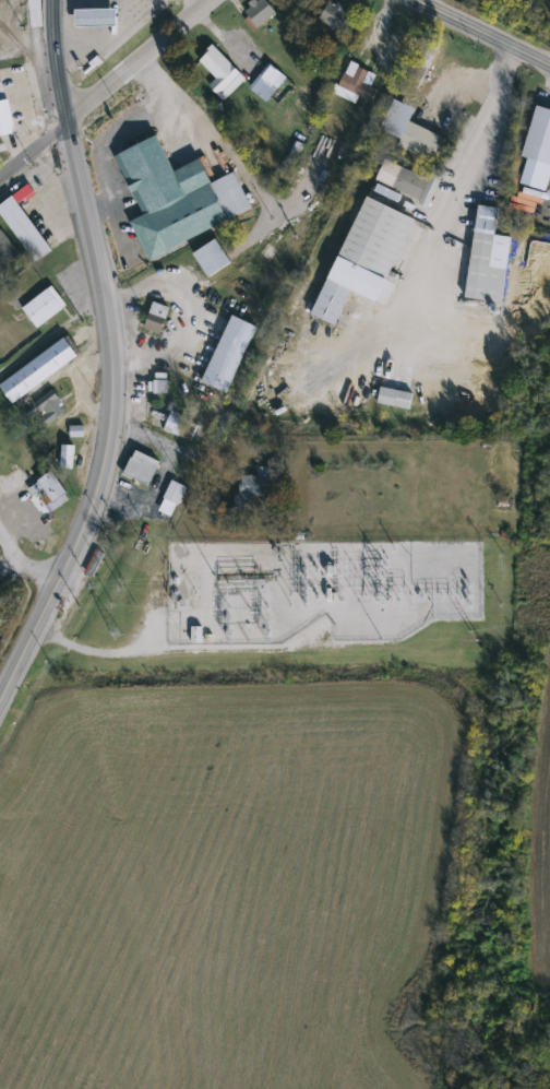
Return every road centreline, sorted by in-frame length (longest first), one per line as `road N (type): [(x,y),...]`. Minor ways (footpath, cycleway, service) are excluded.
road 1 (primary): [(43,0),(50,71),(103,300),(111,398),(93,498),(0,697)]
road 2 (residential): [(207,0),(0,170)]
road 3 (secondary): [(423,0),(549,59)]

